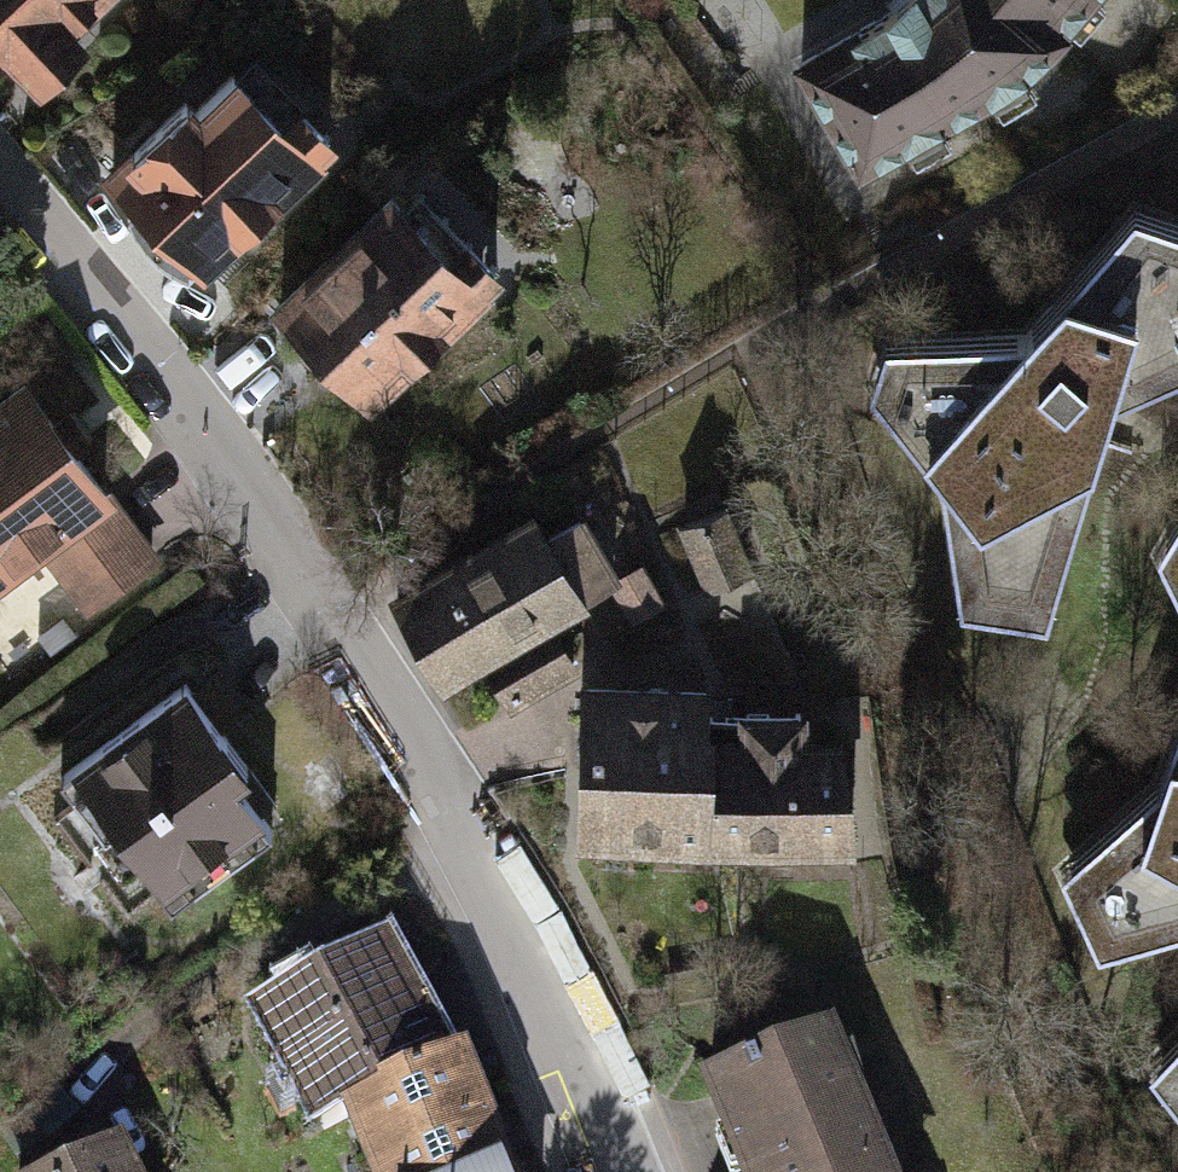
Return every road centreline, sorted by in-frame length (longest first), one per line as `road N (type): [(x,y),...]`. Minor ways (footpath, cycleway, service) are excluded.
road 1 (residential): [(621,1171),(463,831),(210,438),(0,182)]

